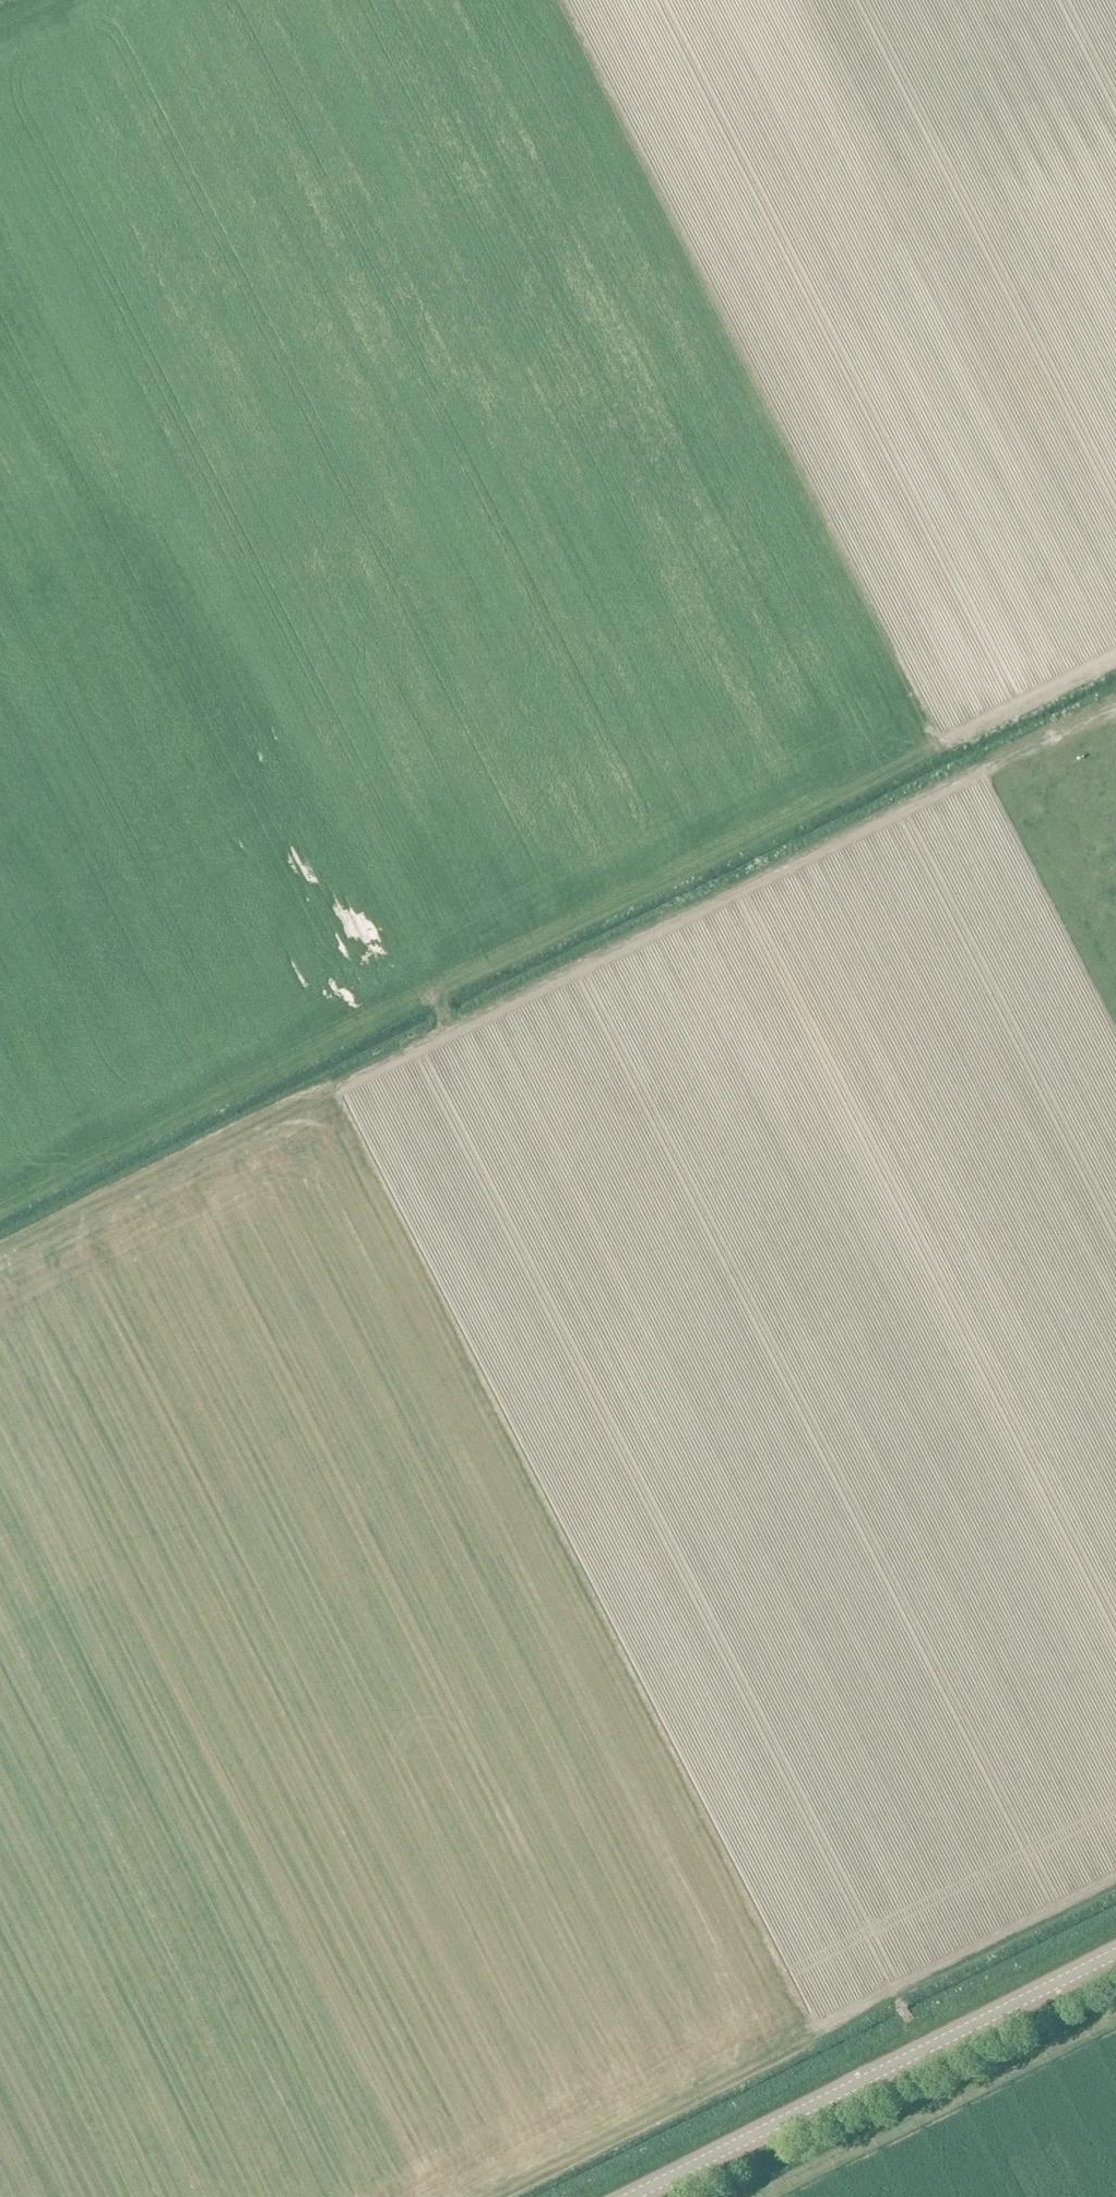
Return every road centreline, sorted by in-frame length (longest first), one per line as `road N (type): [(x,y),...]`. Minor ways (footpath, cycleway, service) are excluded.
road 1 (unclassified): [(626,2196),(1115,1952)]

